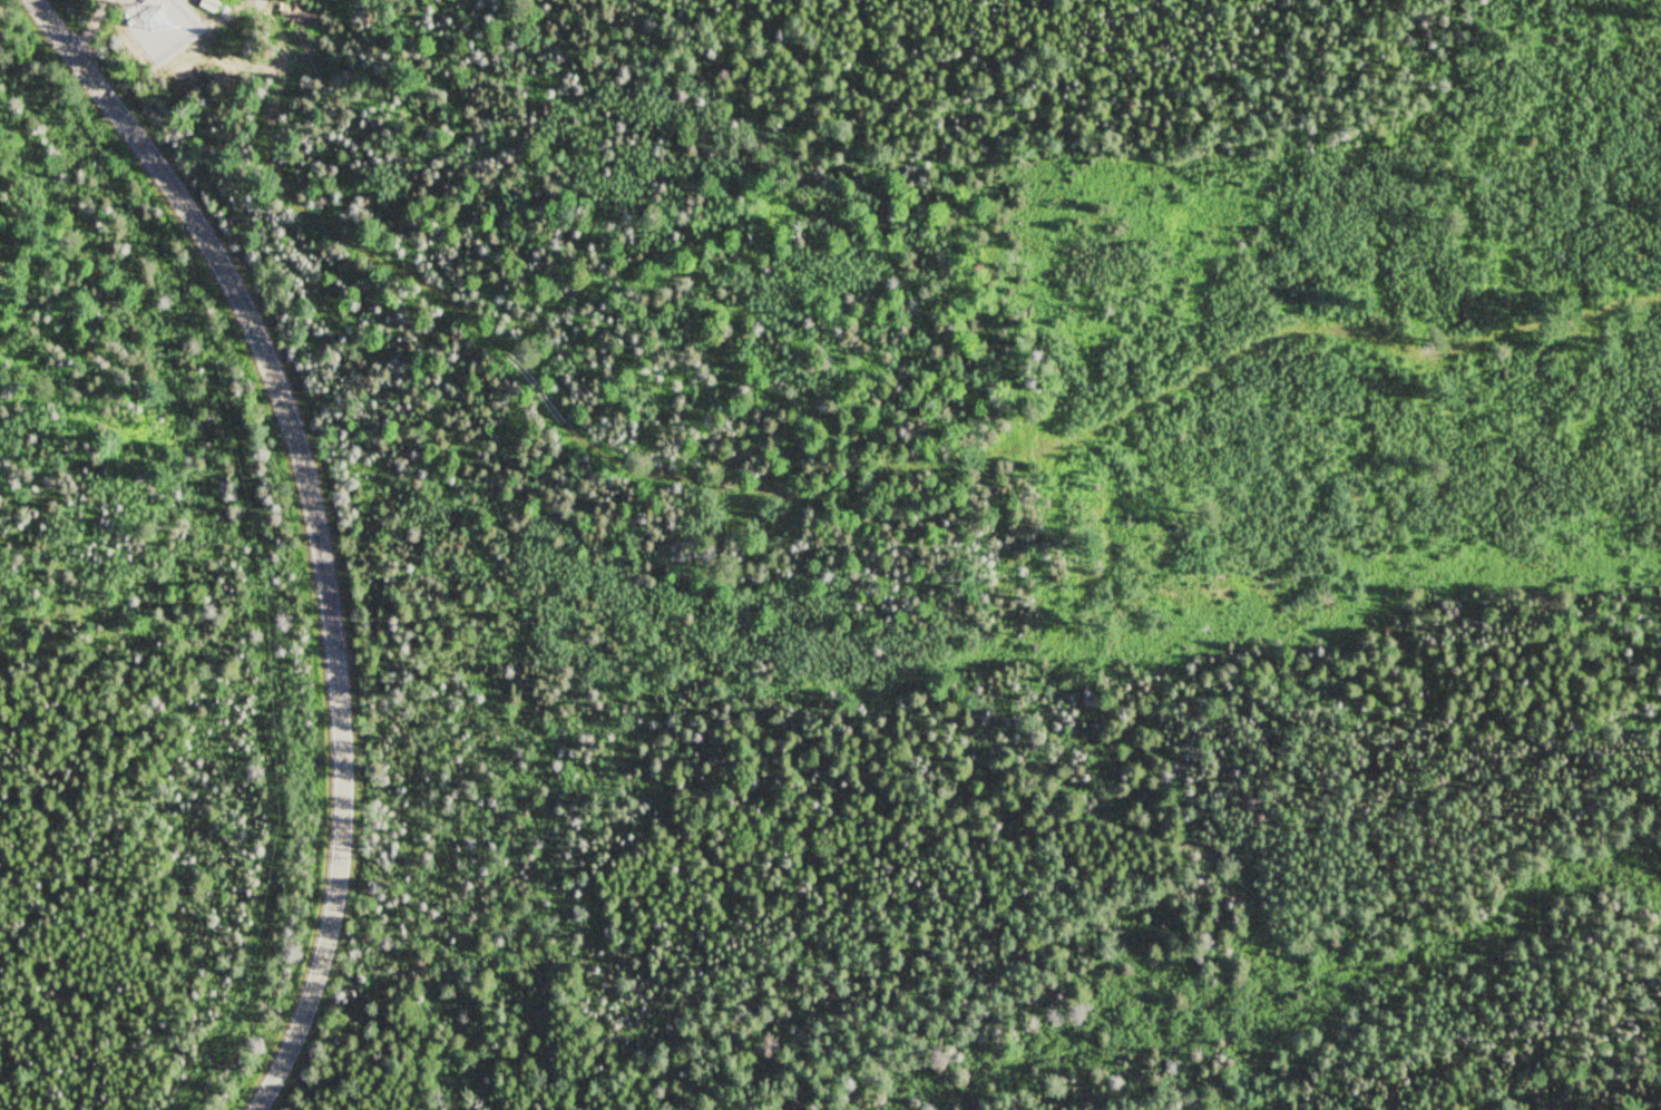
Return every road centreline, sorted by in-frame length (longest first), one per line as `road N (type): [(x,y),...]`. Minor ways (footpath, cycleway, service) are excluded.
road 1 (tertiary): [(31,0),(218,261),(290,421),(320,525),(343,790),(341,902),(307,1014),(257,1109)]

